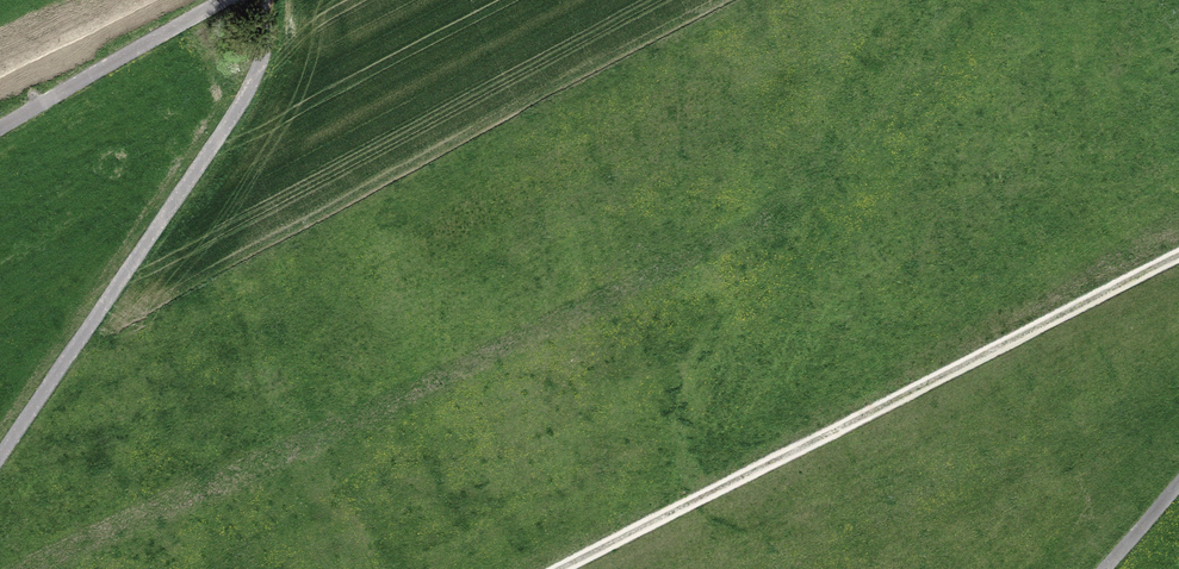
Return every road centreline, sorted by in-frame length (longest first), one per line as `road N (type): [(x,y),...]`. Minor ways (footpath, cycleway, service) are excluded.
road 1 (track): [(558,568),(1178,258)]
road 2 (track): [(0,456),(248,93),(263,49),(263,0)]
road 3 (track): [(0,129),(224,0)]

